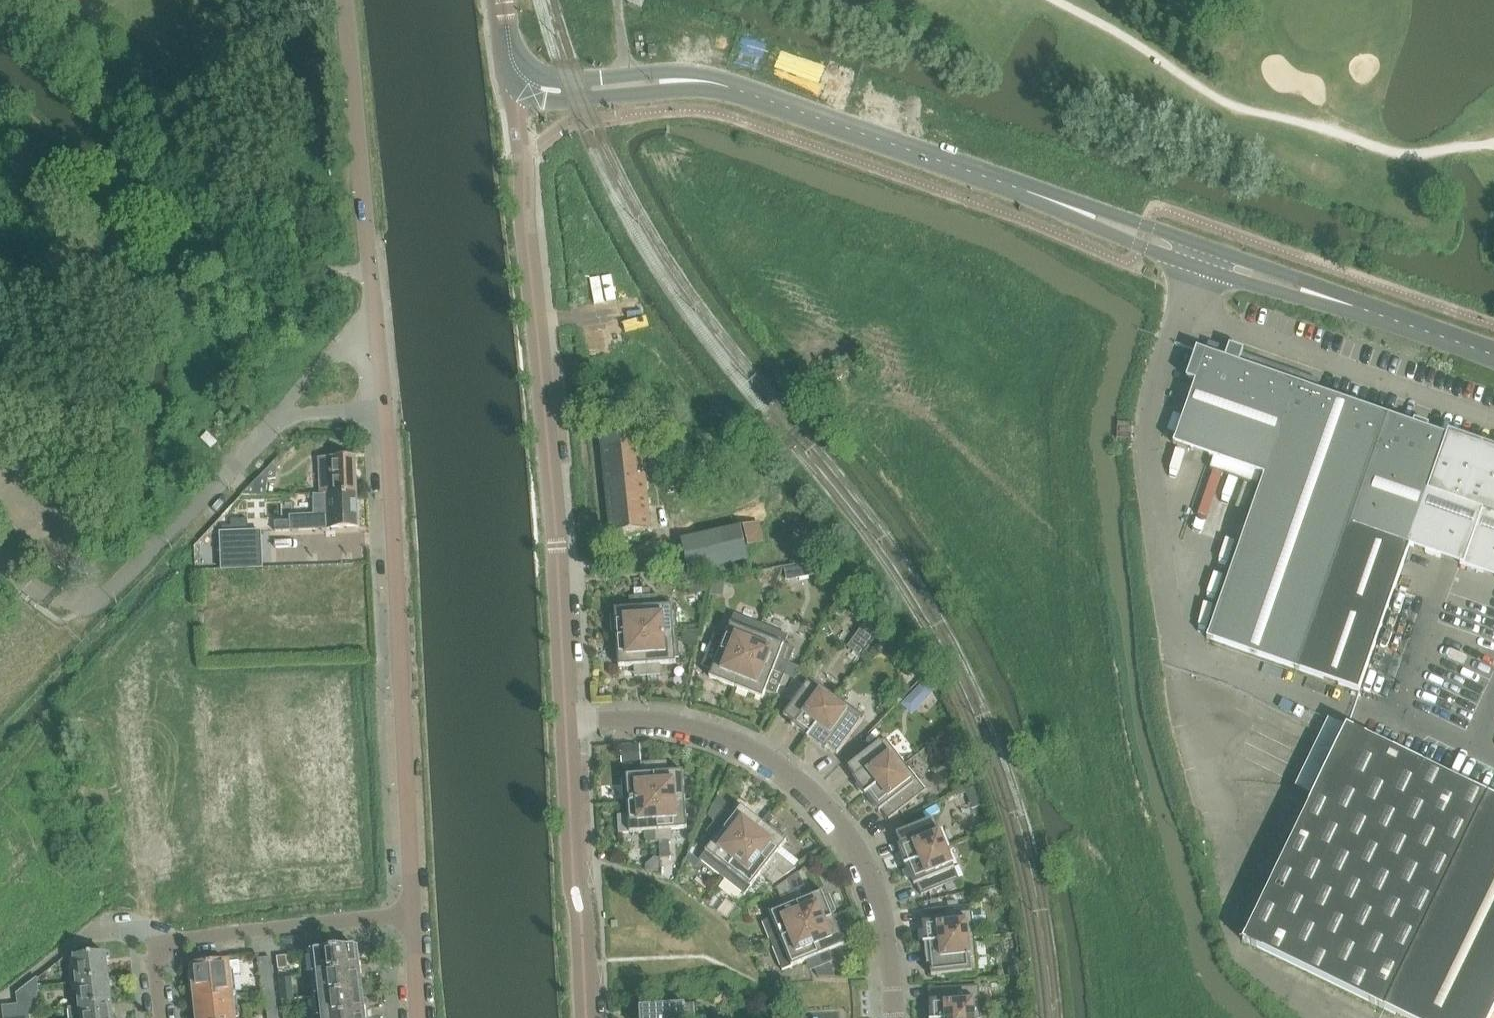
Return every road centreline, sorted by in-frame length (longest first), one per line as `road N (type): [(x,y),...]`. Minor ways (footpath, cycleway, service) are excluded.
road 1 (residential): [(414,914),(386,405),(371,270)]
road 2 (residential): [(567,721),(517,105),(530,81)]
road 3 (unclassified): [(530,81),(548,90),(709,81),(1059,203)]
road 4 (residential): [(893,1017),(886,930),(868,859),(837,806),(793,765),(736,730),(668,713),(567,721)]
road 5 (unclassified): [(1175,641),(1148,465),(1155,379),(1200,267)]
road 6 (residential): [(156,1017),(148,941),(414,914)]
road 7 (residential): [(588,1017),(567,721)]
road 8 (unclassified): [(371,270),(340,0)]
road 9 (unclassified): [(1344,303),(1493,351)]
road 10 (unclassified): [(1059,203),(1200,267)]
road 11 (unclassified): [(1207,246),(1059,203)]
road 12 (unclassified): [(1200,267),(1344,303)]
road 13 (unclassified): [(1344,303),(1207,246)]

